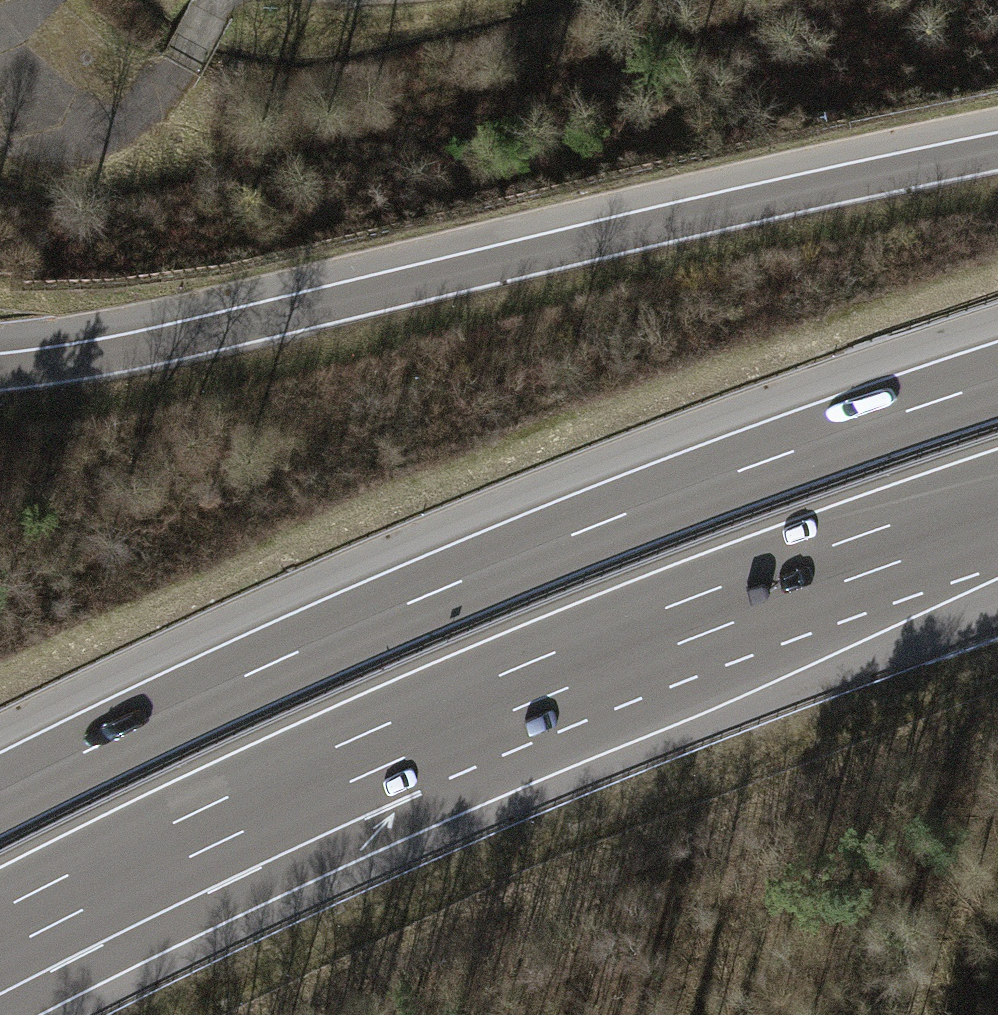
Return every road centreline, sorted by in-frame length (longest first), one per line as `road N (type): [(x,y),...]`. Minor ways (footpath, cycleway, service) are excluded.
road 1 (motorway): [(0,932),(210,827),(535,681),(997,508)]
road 2 (motorway): [(997,381),(488,570),(0,796)]
road 3 (motorway): [(997,152),(160,345),(0,370)]
road 4 (track): [(0,91),(63,130),(134,132),(180,69),(216,0)]

